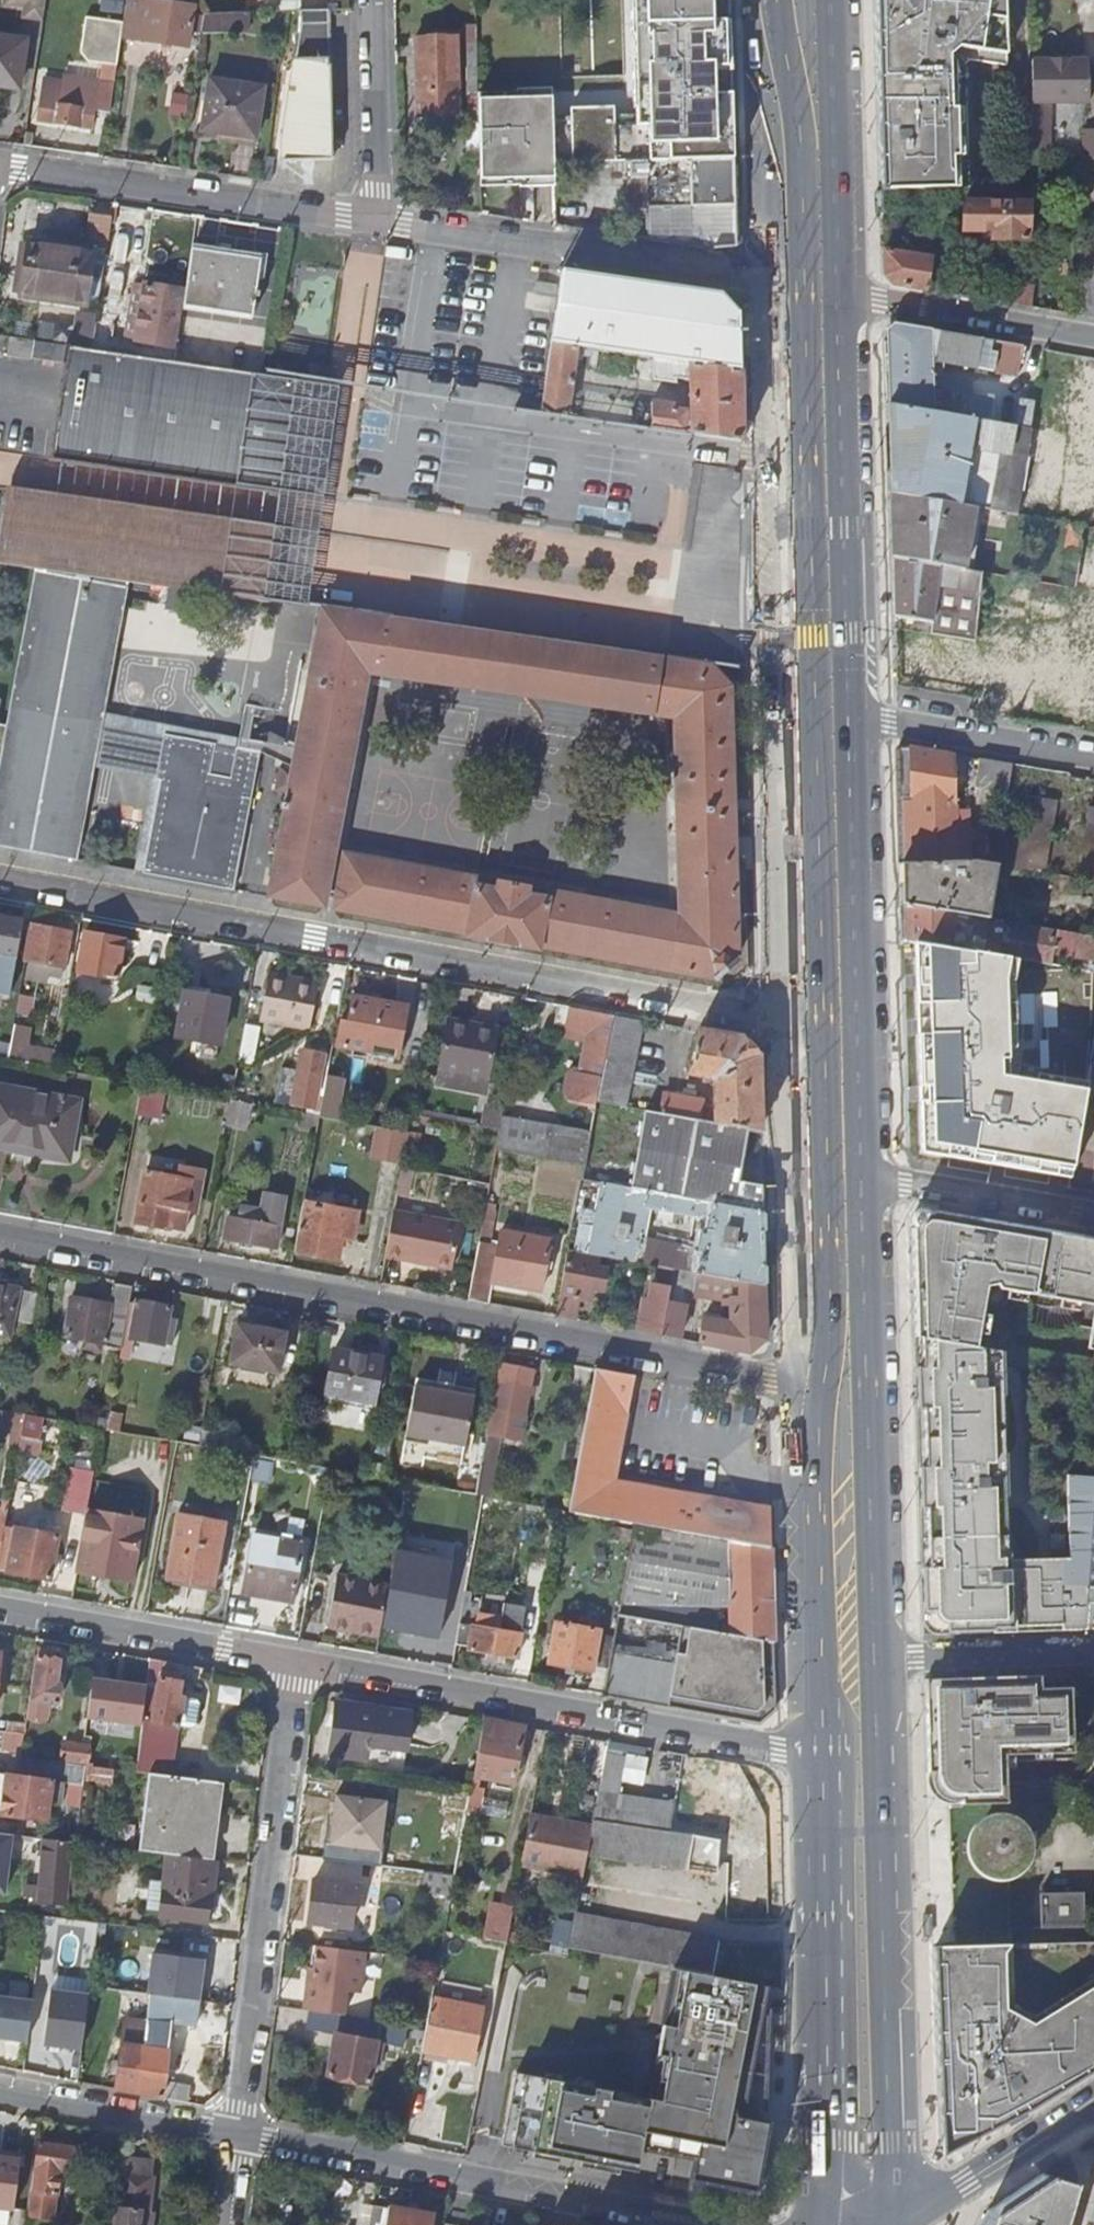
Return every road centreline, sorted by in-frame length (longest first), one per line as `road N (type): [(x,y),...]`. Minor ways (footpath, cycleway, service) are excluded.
road 1 (residential): [(0,1234),(822,1391)]
road 2 (residential): [(819,1026),(0,879)]
road 3 (primary): [(798,284),(819,1026)]
road 4 (primary): [(823,1597),(840,1758),(846,2165),(855,2181),(886,2198)]
road 5 (primary): [(886,2198),(875,1660)]
road 6 (residential): [(817,1757),(299,1662)]
road 7 (residential): [(718,2224),(238,2135)]
road 8 (primary): [(875,1660),(861,1173)]
road 9 (residential): [(299,1662),(238,2135)]
road 10 (primary): [(817,1757),(822,2100),(814,2224)]
road 11 (primary): [(861,1173),(848,714)]
road 12 (residential): [(381,222),(798,284)]
road 13 (primary): [(848,714),(836,298)]
road 14 (residential): [(381,222),(0,164)]
road 15 (primary): [(819,1026),(822,1391)]
road 16 (residential): [(299,1662),(0,1608)]
road 17 (primary): [(836,298),(828,0)]
road 18 (primary): [(791,0),(798,284)]
road 19 (residential): [(1093,339),(836,298)]
road 20 (residential): [(848,714),(1093,756)]
road 21 (residential): [(238,2135),(0,2091)]
road 22 (residential): [(861,1173),(1093,1213)]
road 23 (residential): [(381,222),(375,0)]
road 24 (residential): [(875,1660),(1093,1653)]
road 25 (primary): [(822,1391),(823,1597)]
road 26 (secondary): [(921,2206),(1093,2101)]
road 27 (primary): [(823,1597),(817,1757)]

